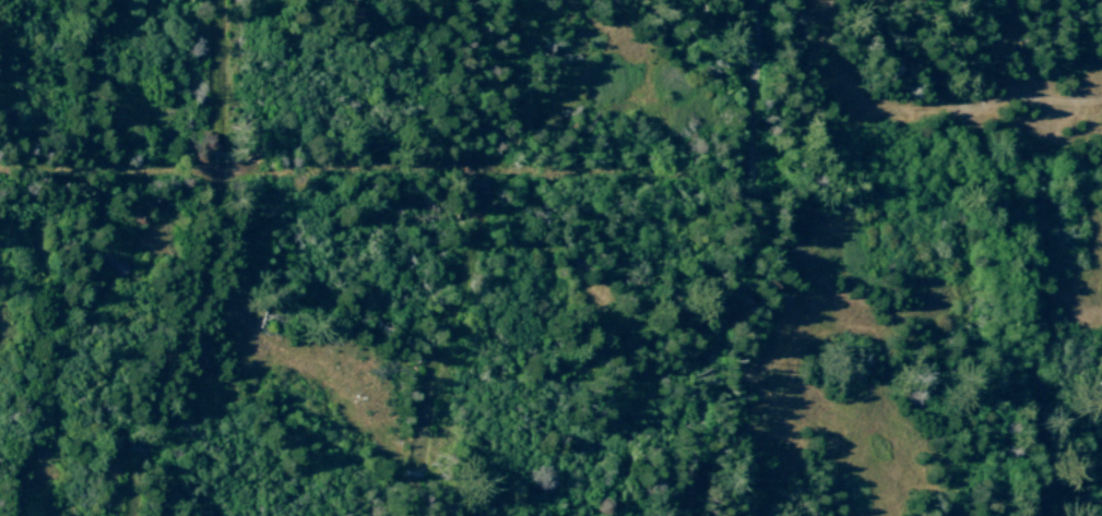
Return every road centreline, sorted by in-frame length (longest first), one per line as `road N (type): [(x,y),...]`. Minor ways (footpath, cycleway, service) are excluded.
road 1 (residential): [(0,172),(974,170),(1002,188),(1008,218),(1007,515)]
road 2 (residential): [(138,515),(157,389),(217,251),(222,0)]
road 3 (residential): [(693,515),(714,360),(760,217),(762,0)]
road 4 (residential): [(415,515),(432,376),(484,191),(484,0)]

